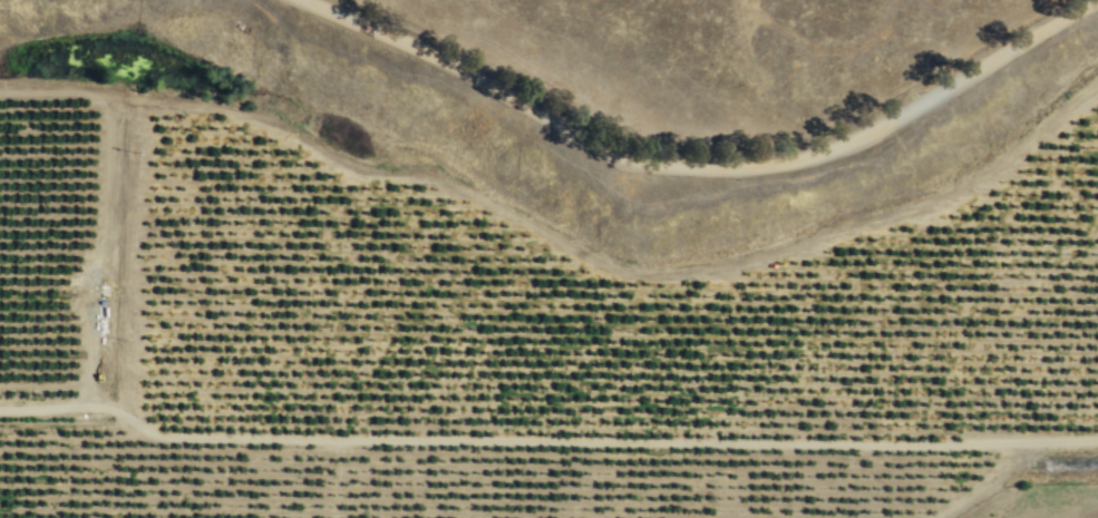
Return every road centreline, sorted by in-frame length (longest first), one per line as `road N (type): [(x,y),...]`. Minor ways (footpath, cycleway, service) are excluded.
road 1 (track): [(1097,440),(171,437),(97,407),(0,411)]
road 2 (residential): [(1097,0),(847,143),(735,166),(638,162),(612,153),(456,65),(307,0)]

